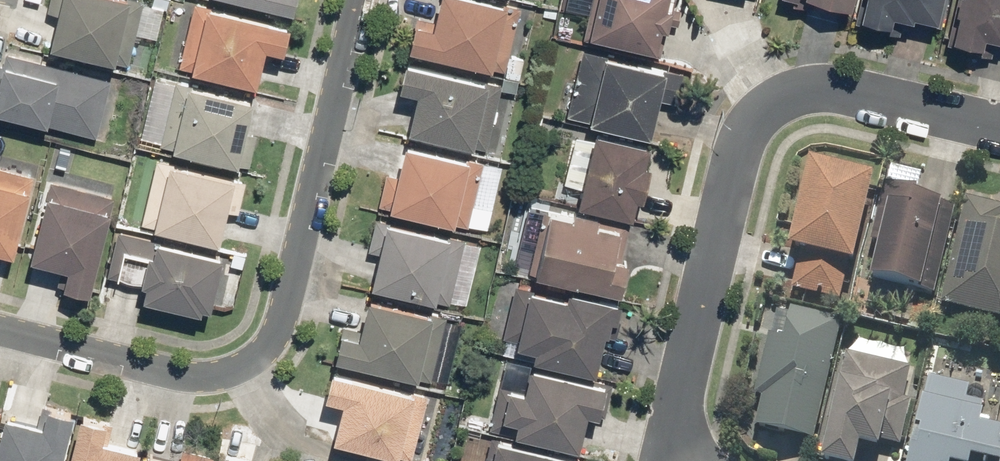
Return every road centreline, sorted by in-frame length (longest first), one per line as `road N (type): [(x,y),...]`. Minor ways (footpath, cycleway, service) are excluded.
road 1 (residential): [(0,329),(211,378),(254,362),(284,322),(357,0)]
road 2 (residential): [(999,126),(821,84),(756,109),(668,460)]

